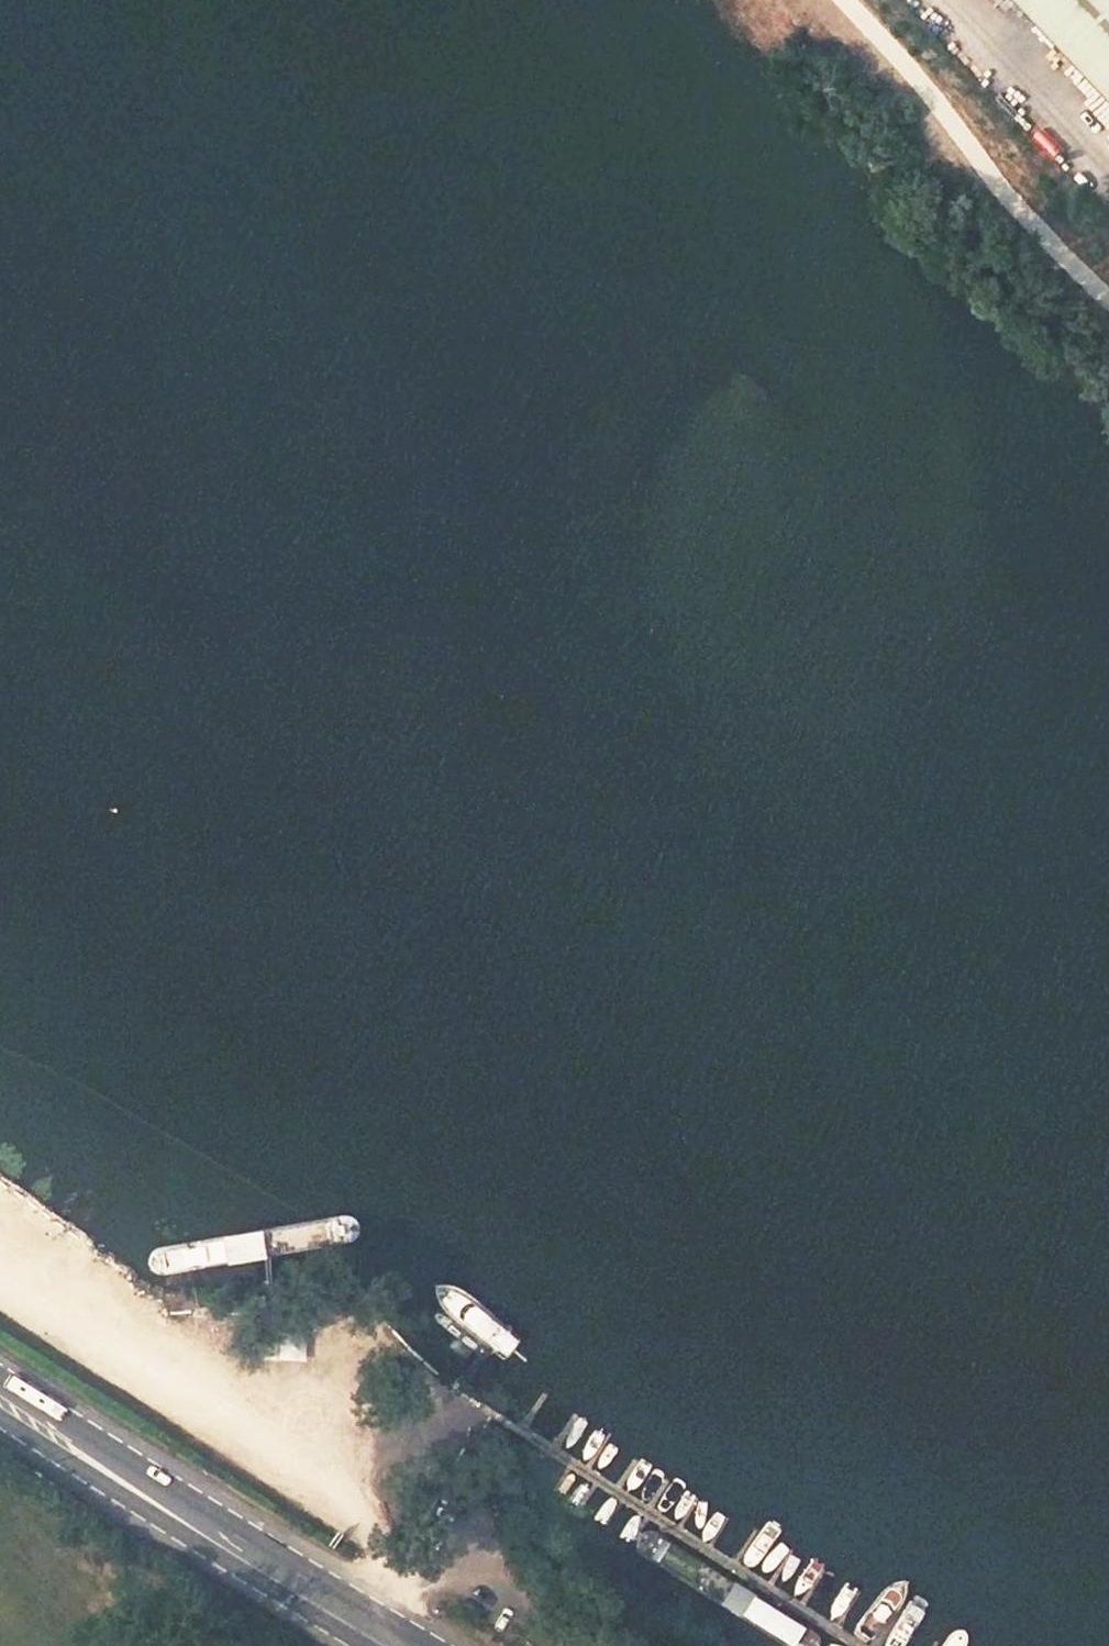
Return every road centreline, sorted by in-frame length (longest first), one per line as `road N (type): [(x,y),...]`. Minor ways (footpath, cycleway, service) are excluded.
road 1 (primary): [(352,1621),(0,1381)]
road 2 (primary): [(0,1408),(352,1621)]

